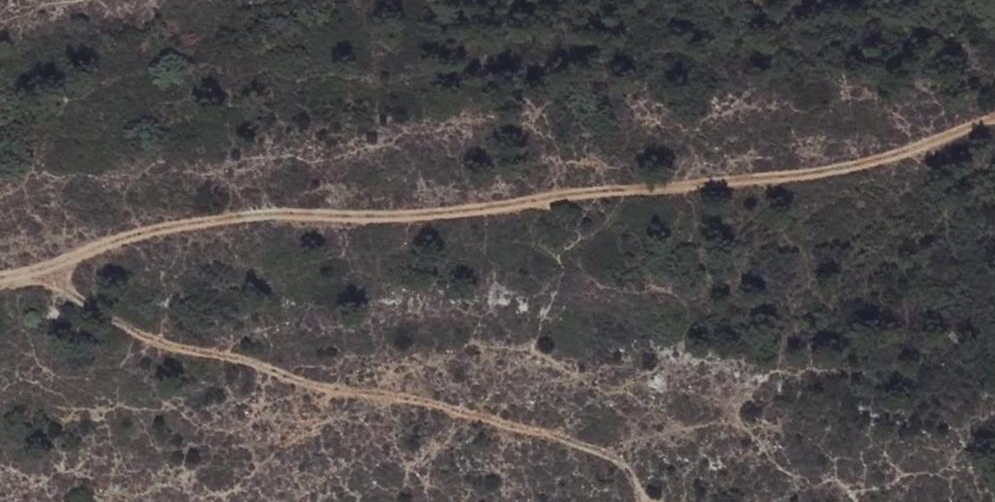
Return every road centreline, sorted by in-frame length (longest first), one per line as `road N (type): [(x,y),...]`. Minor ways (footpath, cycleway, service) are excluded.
road 1 (track): [(994,118),(883,162),(398,218),(222,217),(24,277),(0,277)]
road 2 (track): [(649,501),(607,456),(568,439),(186,348),(103,315),(59,285),(24,277)]

